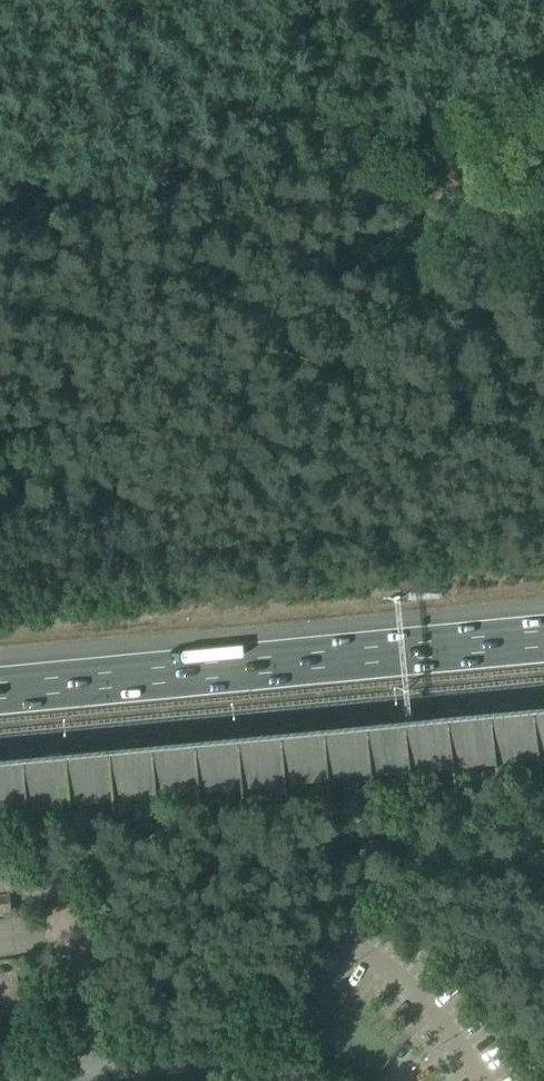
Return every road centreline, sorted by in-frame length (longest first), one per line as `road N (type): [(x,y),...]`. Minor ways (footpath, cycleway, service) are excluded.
road 1 (track): [(543,46),(407,110),(275,149),(115,188),(0,201)]
road 2 (motorway): [(0,767),(543,714)]
road 3 (motorway): [(543,639),(0,691)]
road 4 (residential): [(290,1080),(259,1063),(94,1080)]

